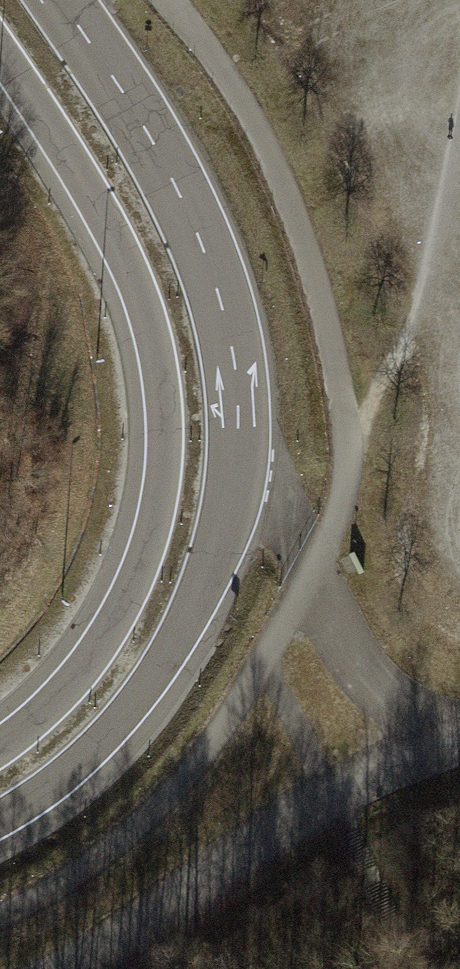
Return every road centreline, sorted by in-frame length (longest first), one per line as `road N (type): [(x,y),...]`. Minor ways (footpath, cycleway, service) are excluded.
road 1 (motorway): [(0,820),(111,732),(167,659),(229,523),(241,428),(235,360),(204,247),(142,123),(61,0)]
road 2 (motorway): [(0,50),(132,270),(155,348),(165,440),(153,527),(123,610),(78,678),(0,749)]
road 3 (track): [(459,743),(330,799),(73,968)]
road 4 (track): [(262,669),(330,799)]

